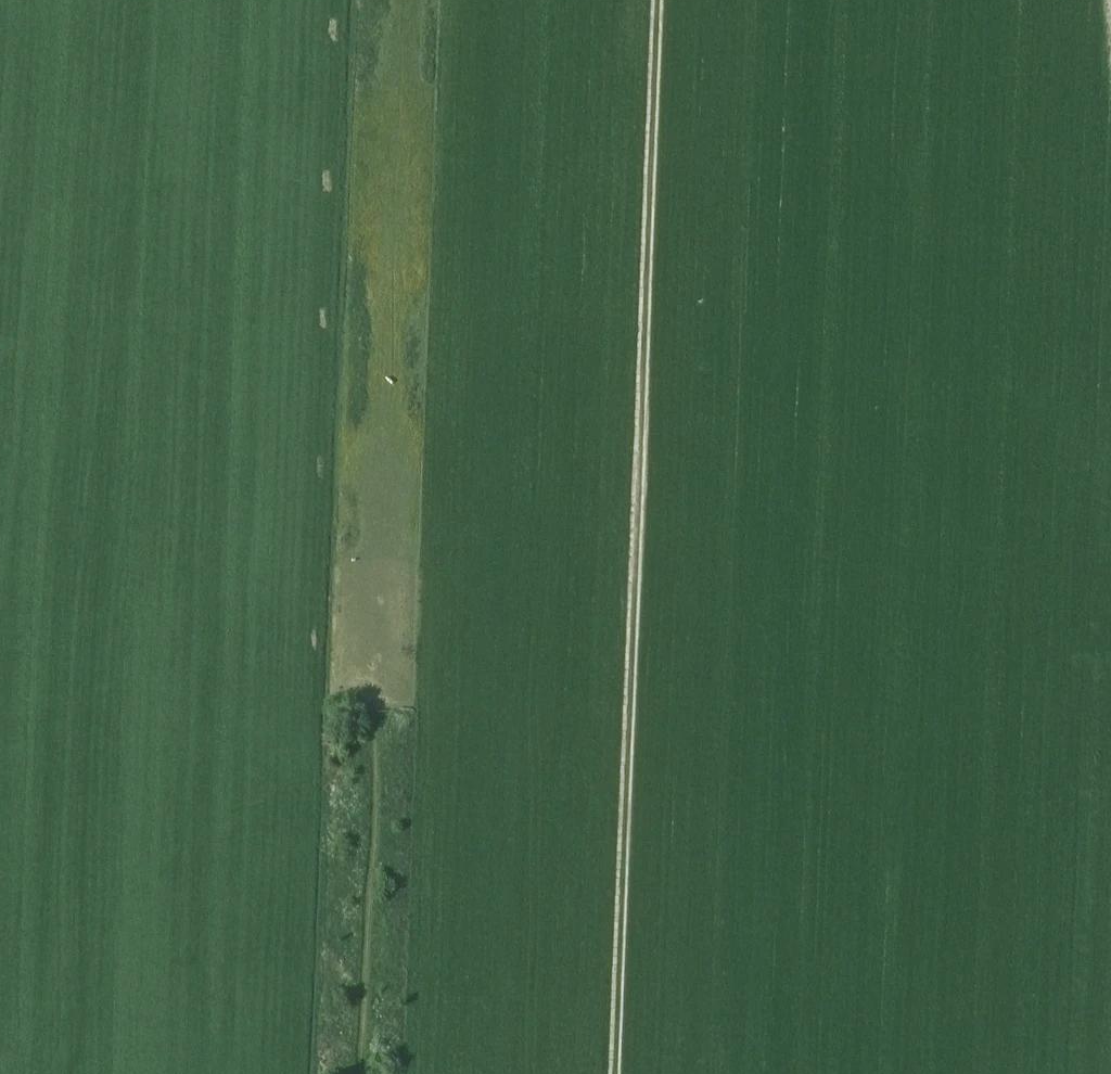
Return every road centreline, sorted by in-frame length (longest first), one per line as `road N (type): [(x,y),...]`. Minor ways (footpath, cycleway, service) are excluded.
road 1 (track): [(616,1073),(661,0)]

